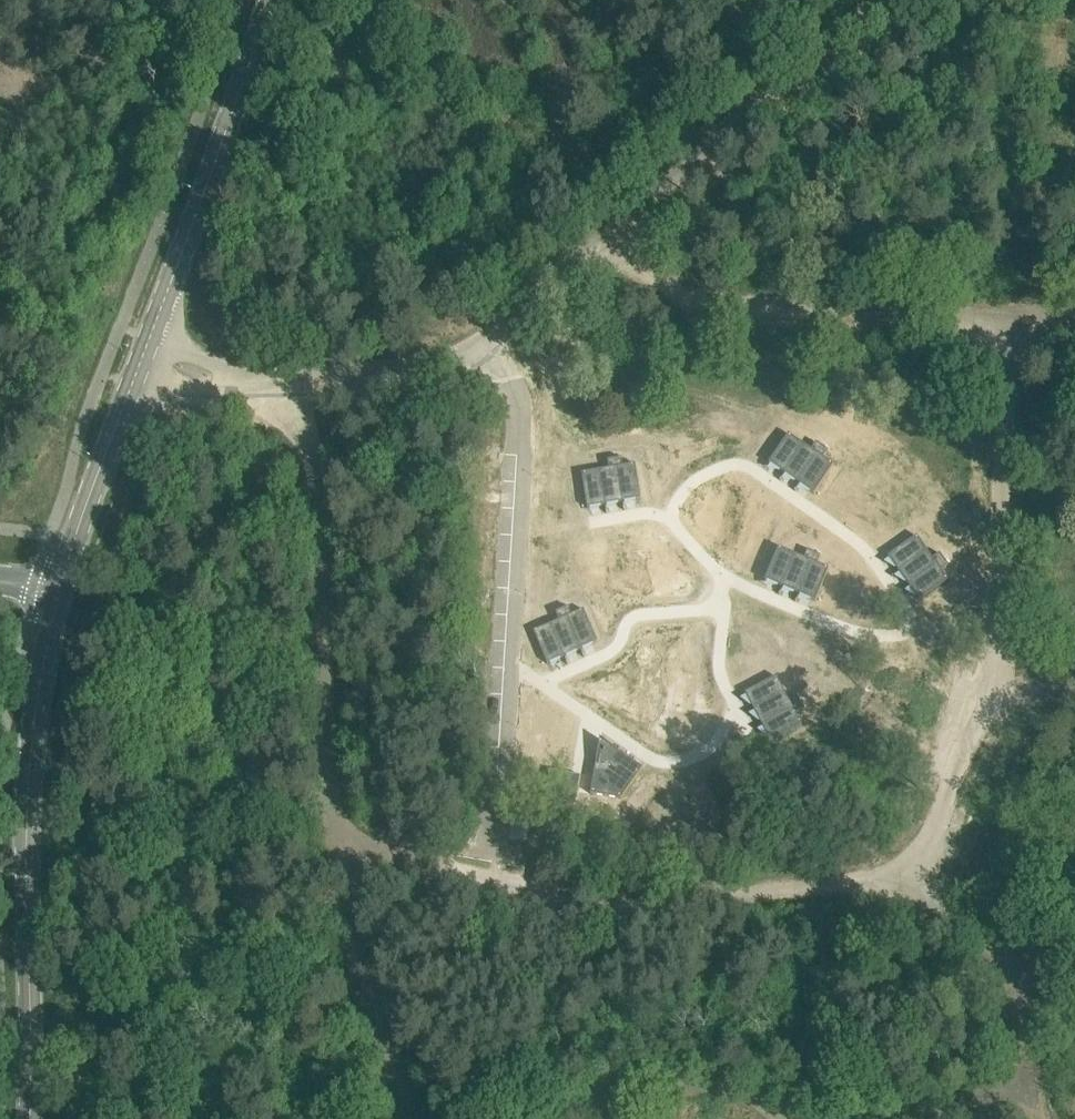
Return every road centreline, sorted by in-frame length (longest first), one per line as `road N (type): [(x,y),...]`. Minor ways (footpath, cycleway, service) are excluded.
road 1 (unclassified): [(999,313),(979,682),(903,887),(805,879),(593,907),(489,879),(514,446),(511,407),(483,338)]
road 2 (tertiary): [(28,1118),(33,810),(61,601)]
road 3 (unclassified): [(999,313),(686,301),(627,262),(605,228)]
road 4 (tertiary): [(143,370),(203,217),(266,0)]
road 5 (unclassified): [(605,228),(882,0)]
road 6 (tertiary): [(61,601),(143,370)]
road 7 (unclassified): [(278,374),(435,358),(483,338)]
road 8 (unclassified): [(483,338),(605,228)]
road 9 (unclassified): [(278,374),(143,370)]

